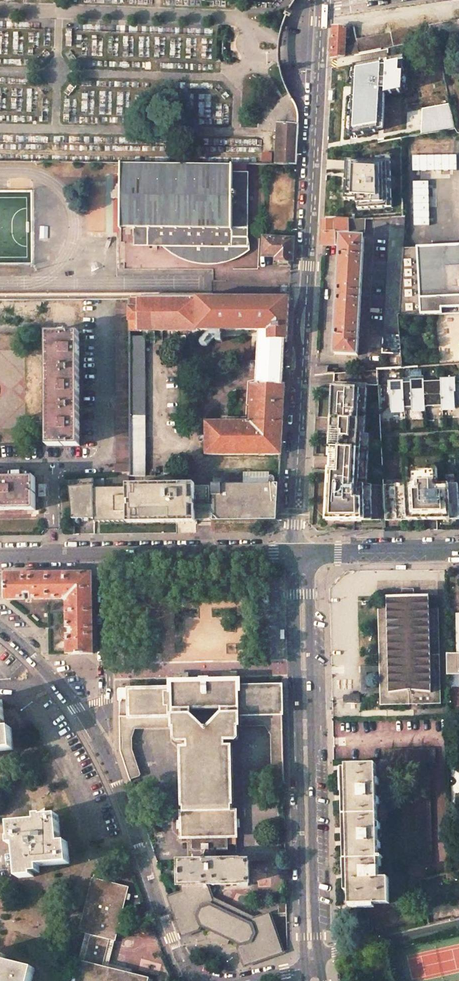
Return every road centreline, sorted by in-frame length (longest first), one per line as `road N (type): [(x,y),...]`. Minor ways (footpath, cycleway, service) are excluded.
road 1 (residential): [(321,2),(298,552)]
road 2 (tertiary): [(298,552),(312,963)]
road 3 (residential): [(0,627),(106,746),(106,553)]
road 4 (residential): [(298,552),(106,553)]
road 5 (tertiary): [(458,550),(298,552)]
road 6 (unclassified): [(458,923),(312,963)]

